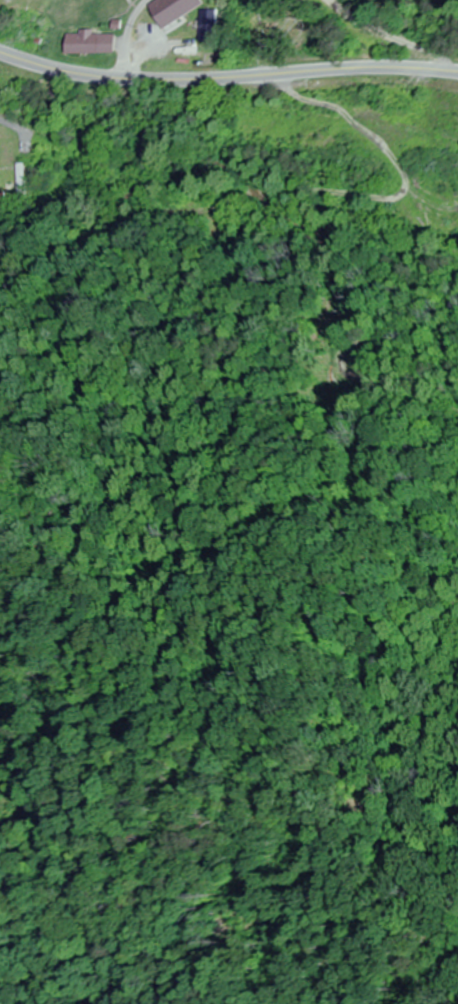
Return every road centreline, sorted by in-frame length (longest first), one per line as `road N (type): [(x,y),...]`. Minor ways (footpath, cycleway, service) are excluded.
road 1 (primary): [(457,73),(386,68),(130,78),(0,53)]

